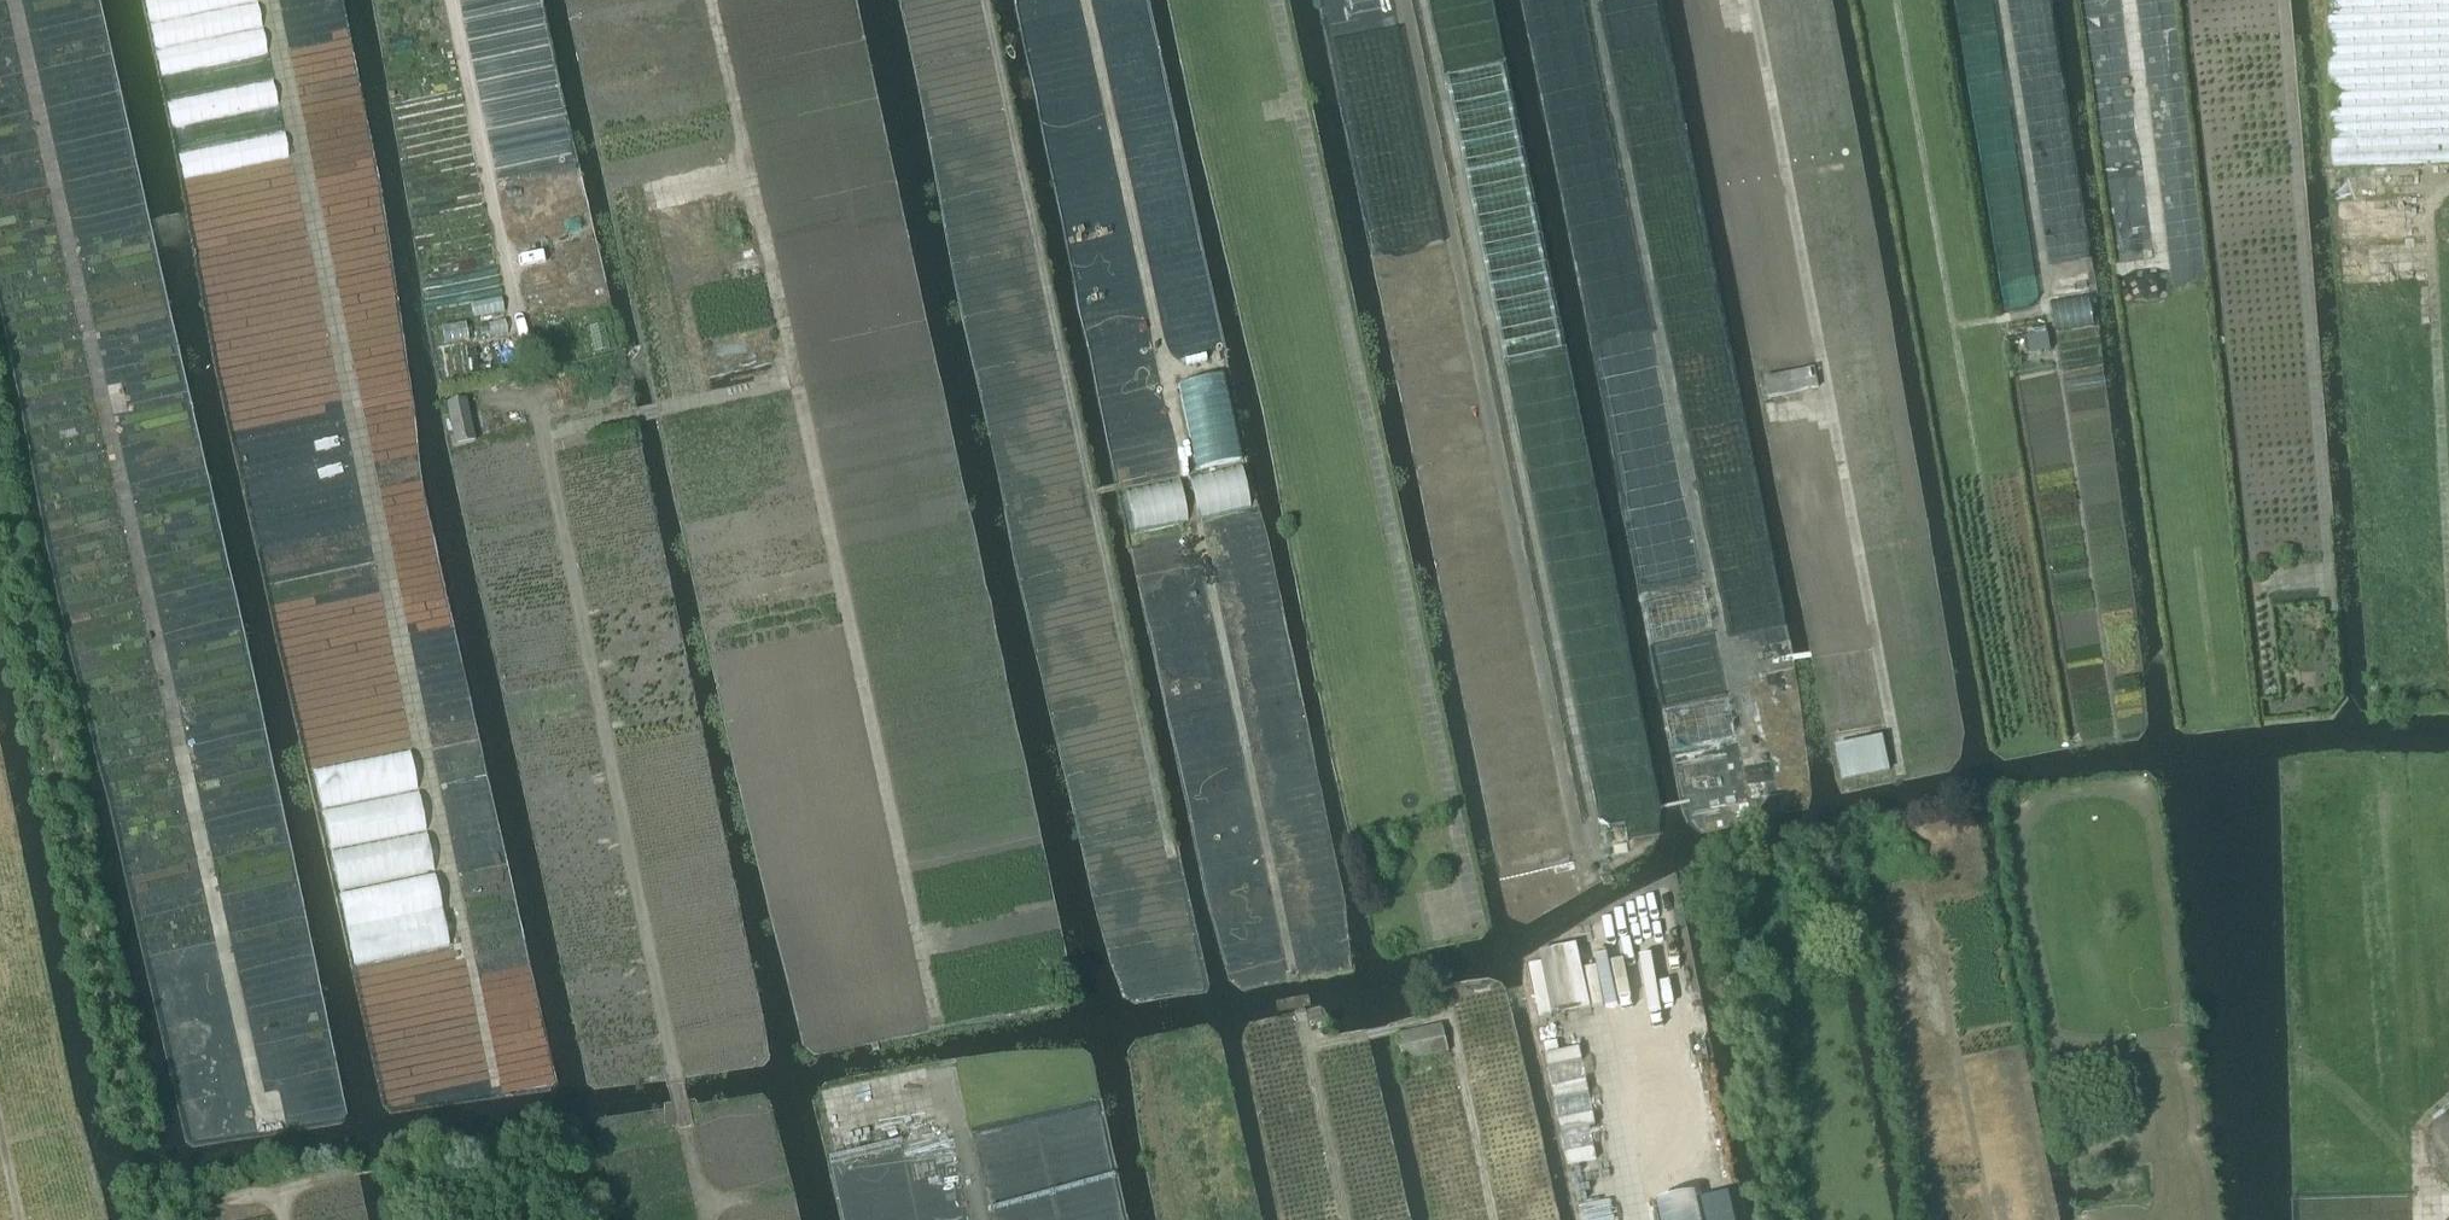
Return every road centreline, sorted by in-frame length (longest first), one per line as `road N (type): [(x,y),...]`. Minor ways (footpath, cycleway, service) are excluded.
road 1 (track): [(124,1086),(0,476)]

